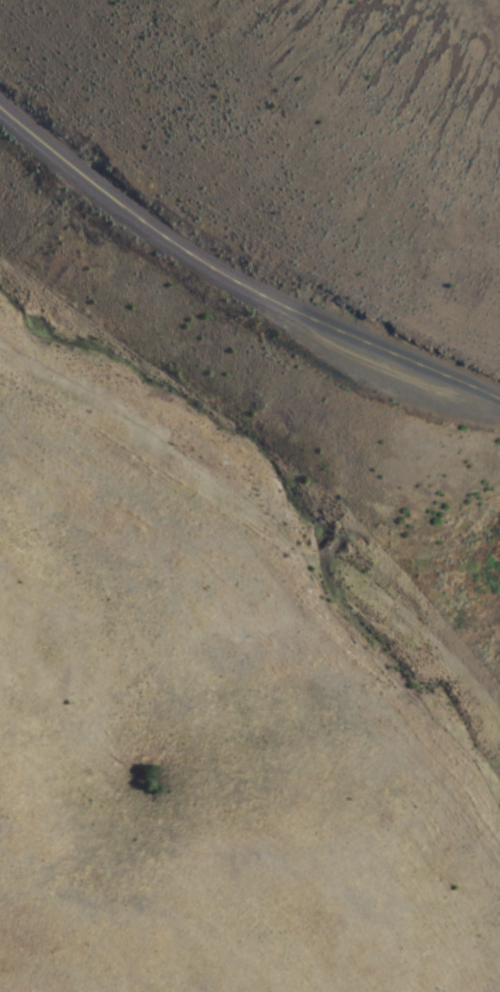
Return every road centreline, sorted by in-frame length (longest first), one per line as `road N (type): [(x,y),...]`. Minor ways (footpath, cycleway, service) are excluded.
road 1 (secondary): [(499,395),(102,187),(0,109)]

